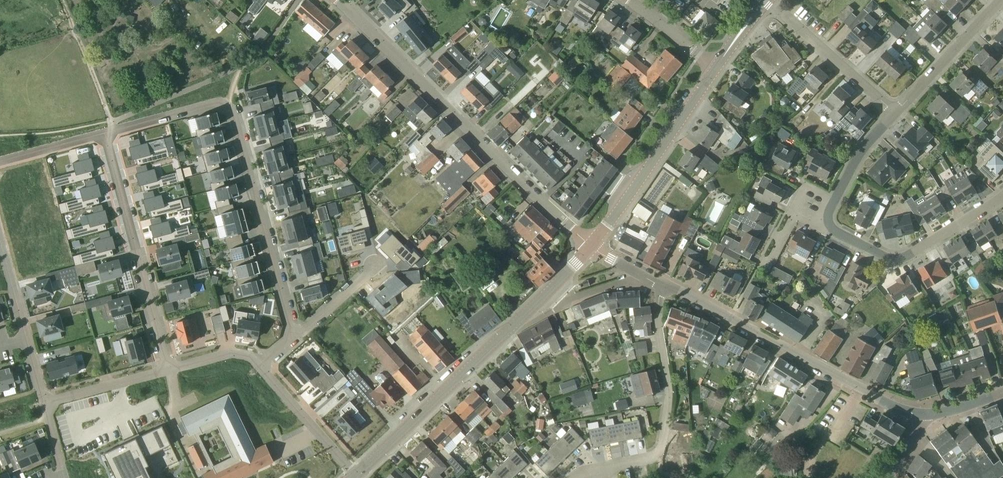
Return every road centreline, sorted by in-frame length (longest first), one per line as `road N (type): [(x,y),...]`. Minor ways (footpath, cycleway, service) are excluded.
road 1 (residential): [(293,336),(233,110),(212,105),(103,139)]
road 2 (residential): [(591,246),(339,0)]
road 3 (track): [(0,138),(70,134),(258,59),(298,0)]
road 4 (secondary): [(356,476),(591,246)]
road 5 (tertiary): [(926,415),(660,283)]
road 6 (residential): [(574,477),(662,455),(667,401),(660,283)]
road 7 (residential): [(103,139),(170,372)]
road 8 (secondary): [(591,246),(717,66)]
road 9 (residential): [(829,211),(835,230),(900,259),(1002,197)]
road 10 (residential): [(0,236),(47,406)]
road 11 (residential): [(770,0),(896,112)]
road 12 (residential): [(896,112),(1002,0)]
road 13 (residential): [(356,476),(261,368)]
road 14 (residential): [(170,372),(47,406)]
road 15 (residential): [(829,211),(866,146),(896,112)]

